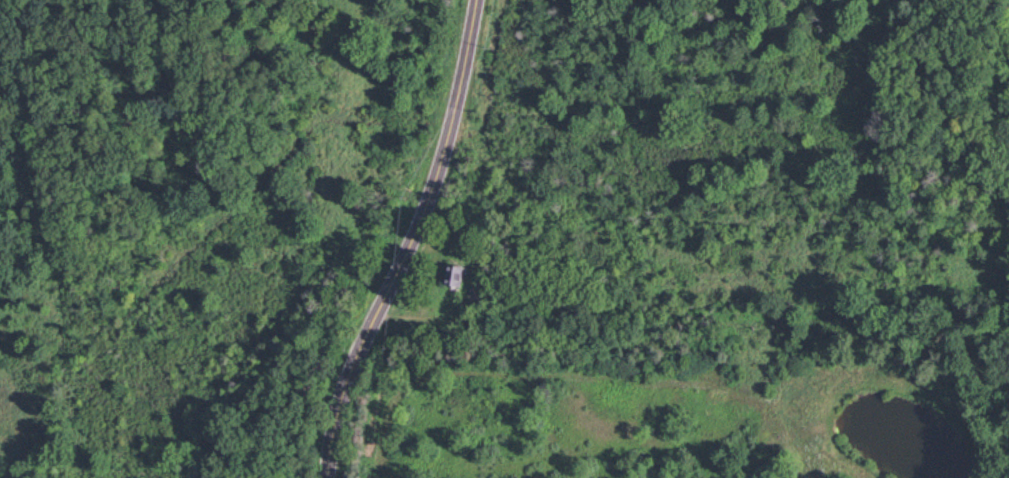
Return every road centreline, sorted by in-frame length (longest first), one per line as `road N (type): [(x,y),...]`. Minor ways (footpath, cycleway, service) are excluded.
road 1 (tertiary): [(473,0),(448,131),(413,234),(340,395),(328,477)]

